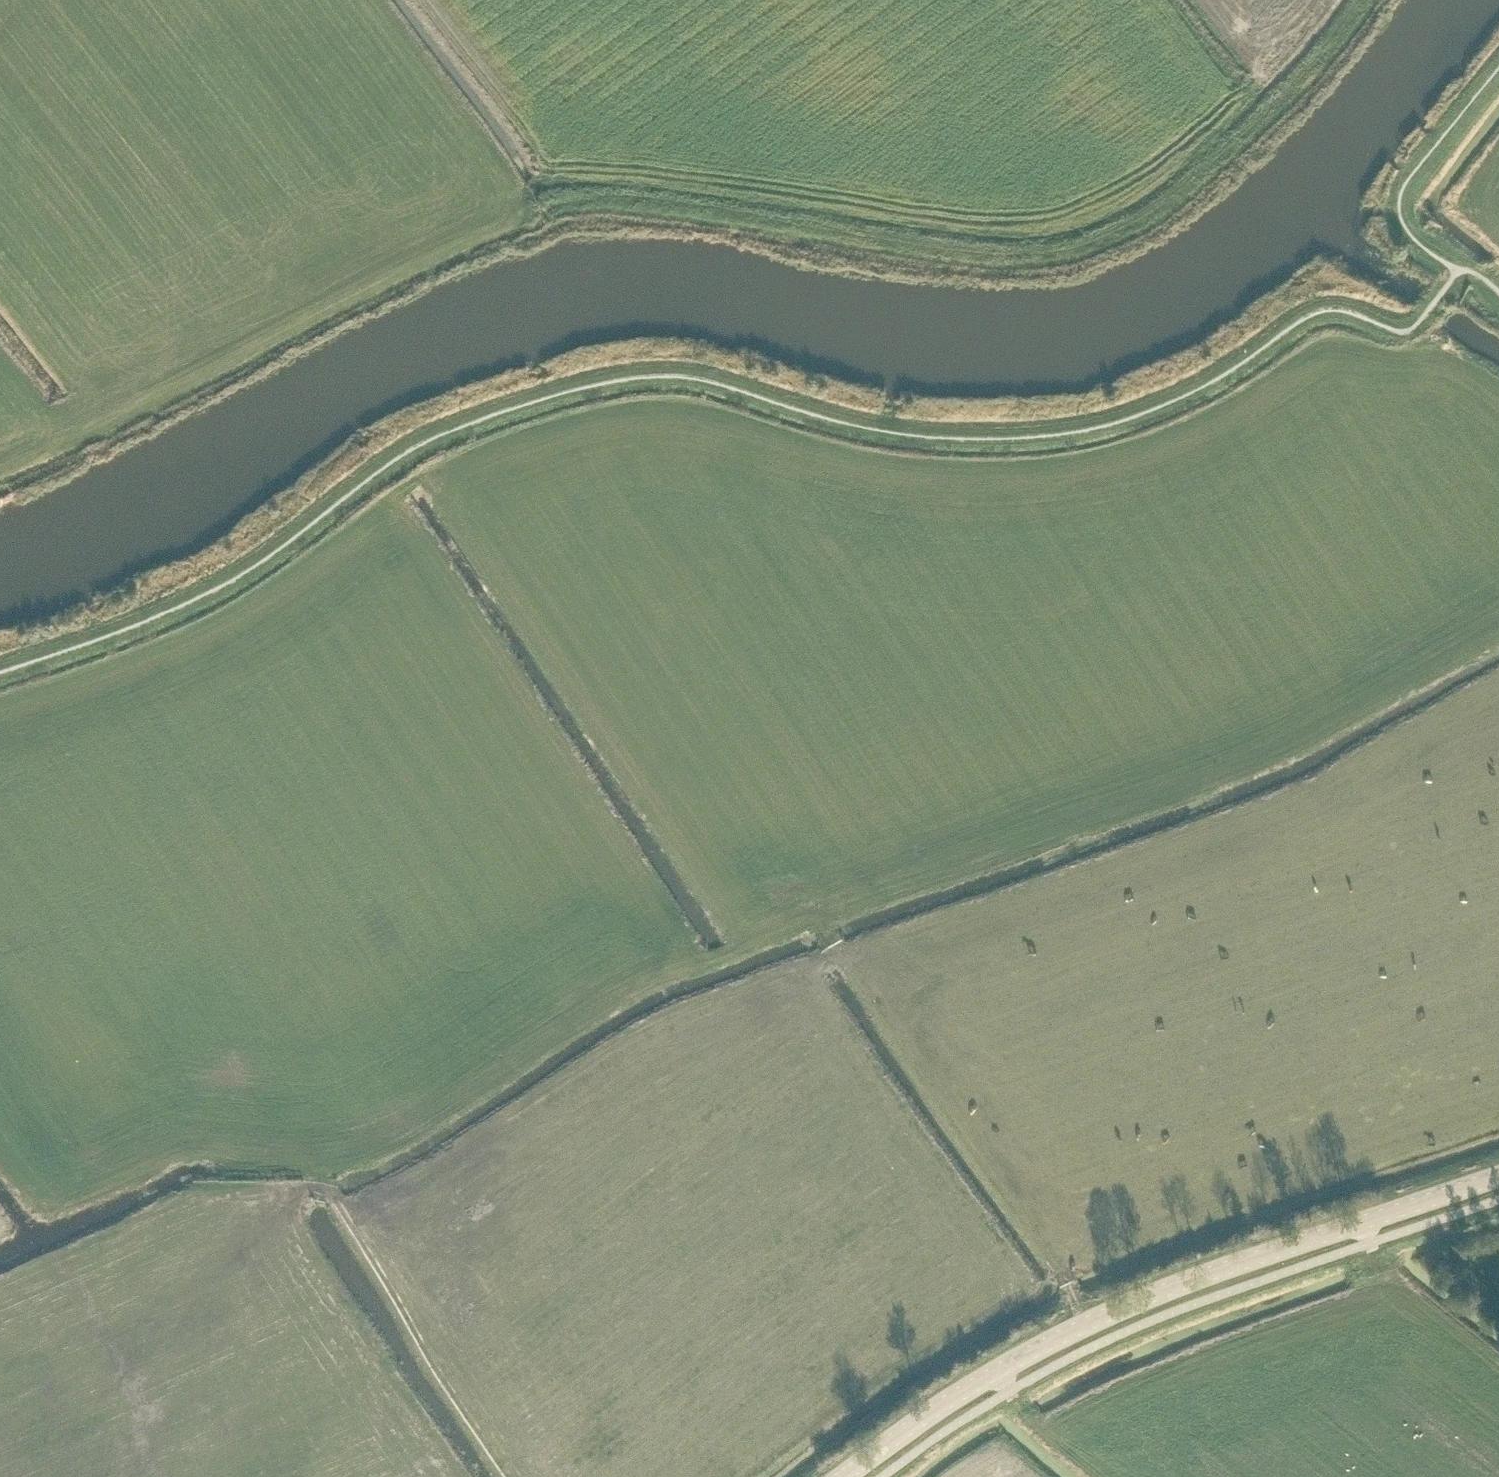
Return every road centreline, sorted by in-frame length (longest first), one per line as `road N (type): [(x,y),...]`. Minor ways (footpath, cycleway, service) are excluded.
road 1 (tertiary): [(842,1476),(928,1414),(1068,1333),(1498,1175)]

